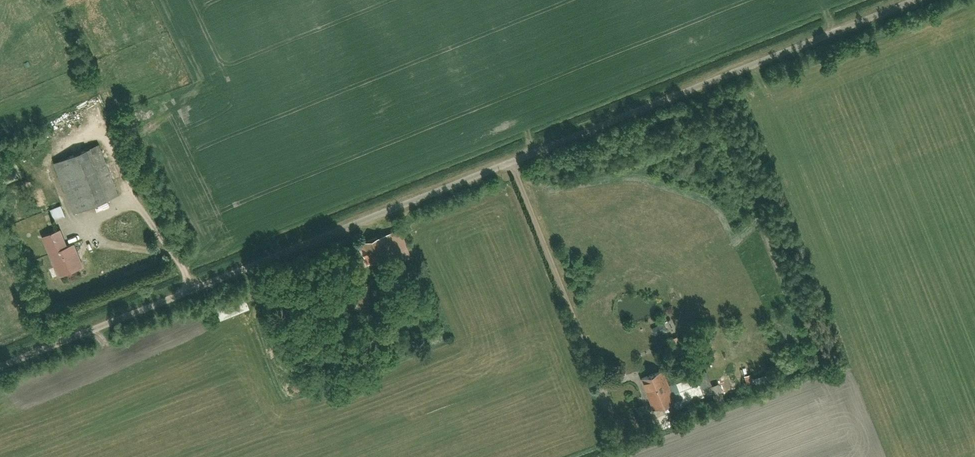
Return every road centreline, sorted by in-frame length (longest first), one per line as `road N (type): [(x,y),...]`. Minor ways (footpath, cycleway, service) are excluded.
road 1 (residential): [(905,0),(0,363)]
road 2 (track): [(507,160),(588,372),(645,360)]

